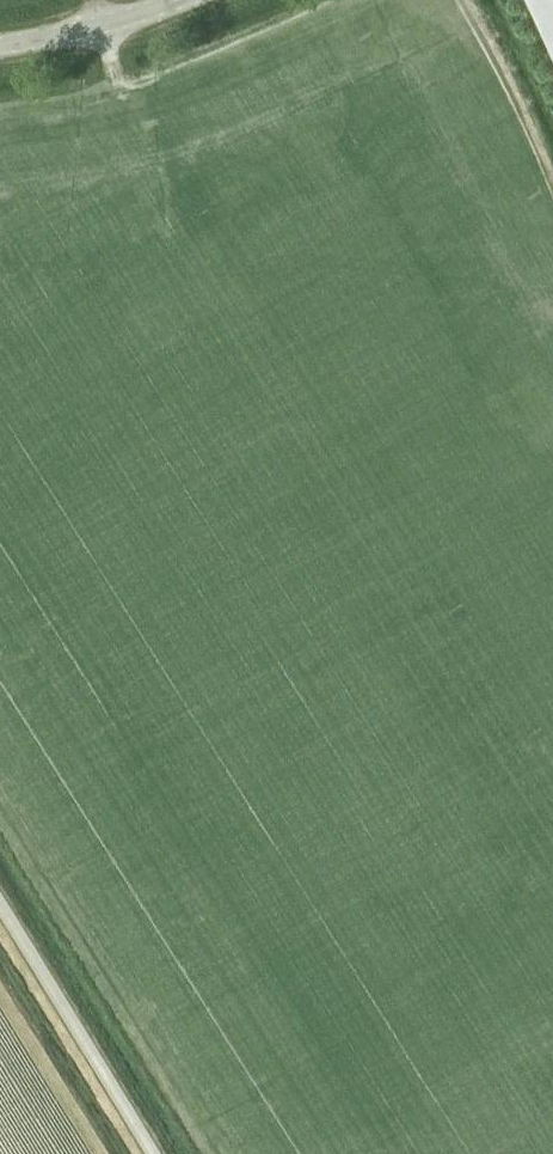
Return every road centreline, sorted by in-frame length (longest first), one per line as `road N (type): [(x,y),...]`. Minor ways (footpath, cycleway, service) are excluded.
road 1 (unclassified): [(0,45),(94,28),(178,0)]

